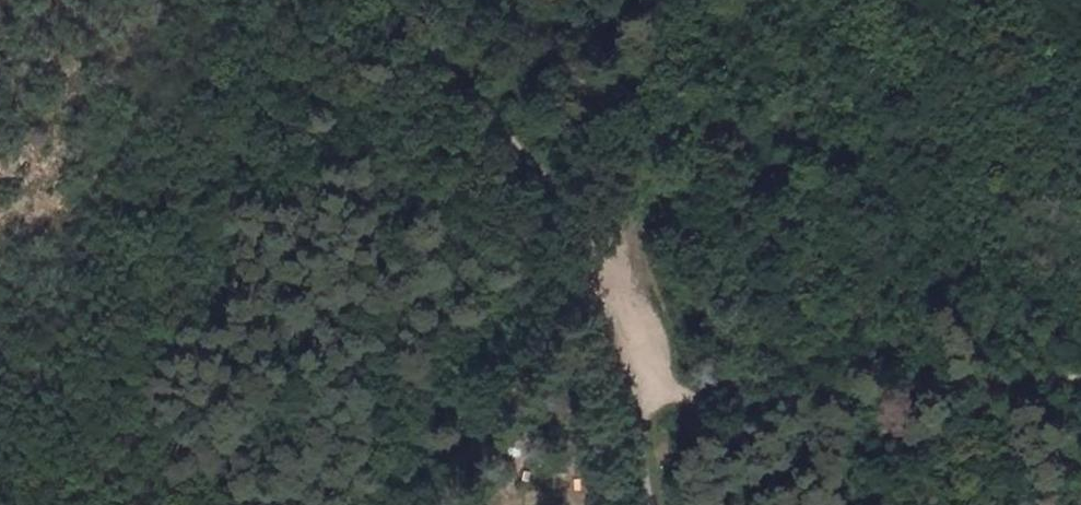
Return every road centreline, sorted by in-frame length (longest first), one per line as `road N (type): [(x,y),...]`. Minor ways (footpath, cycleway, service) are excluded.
road 1 (track): [(394,0),(514,143),(595,261)]
road 2 (track): [(441,504),(595,261)]
road 3 (track): [(595,261),(639,473)]

